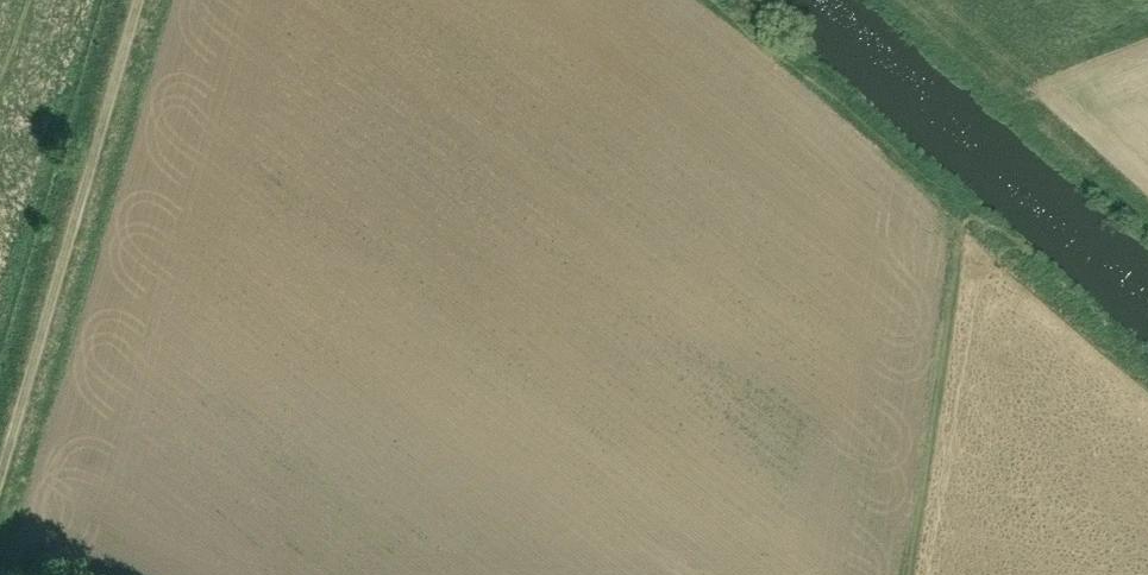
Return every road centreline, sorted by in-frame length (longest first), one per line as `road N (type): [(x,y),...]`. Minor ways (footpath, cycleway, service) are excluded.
road 1 (track): [(134,0),(0,454)]

